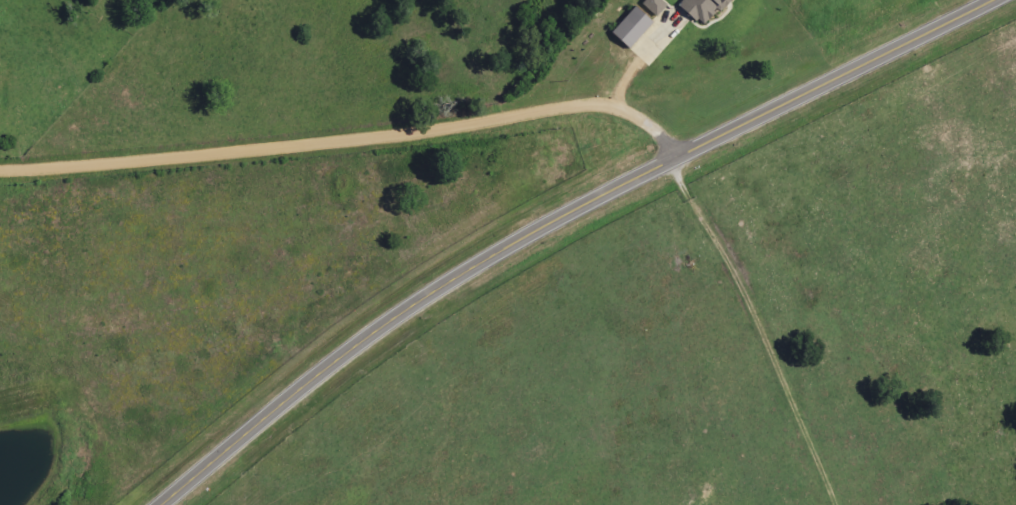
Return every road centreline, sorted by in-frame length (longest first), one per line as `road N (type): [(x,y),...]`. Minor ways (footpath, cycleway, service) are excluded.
road 1 (tertiary): [(166,504),(341,358),(436,294),(546,229),(998,0)]
road 2 (residential): [(0,172),(436,132),(598,104),(648,119),(678,160)]

